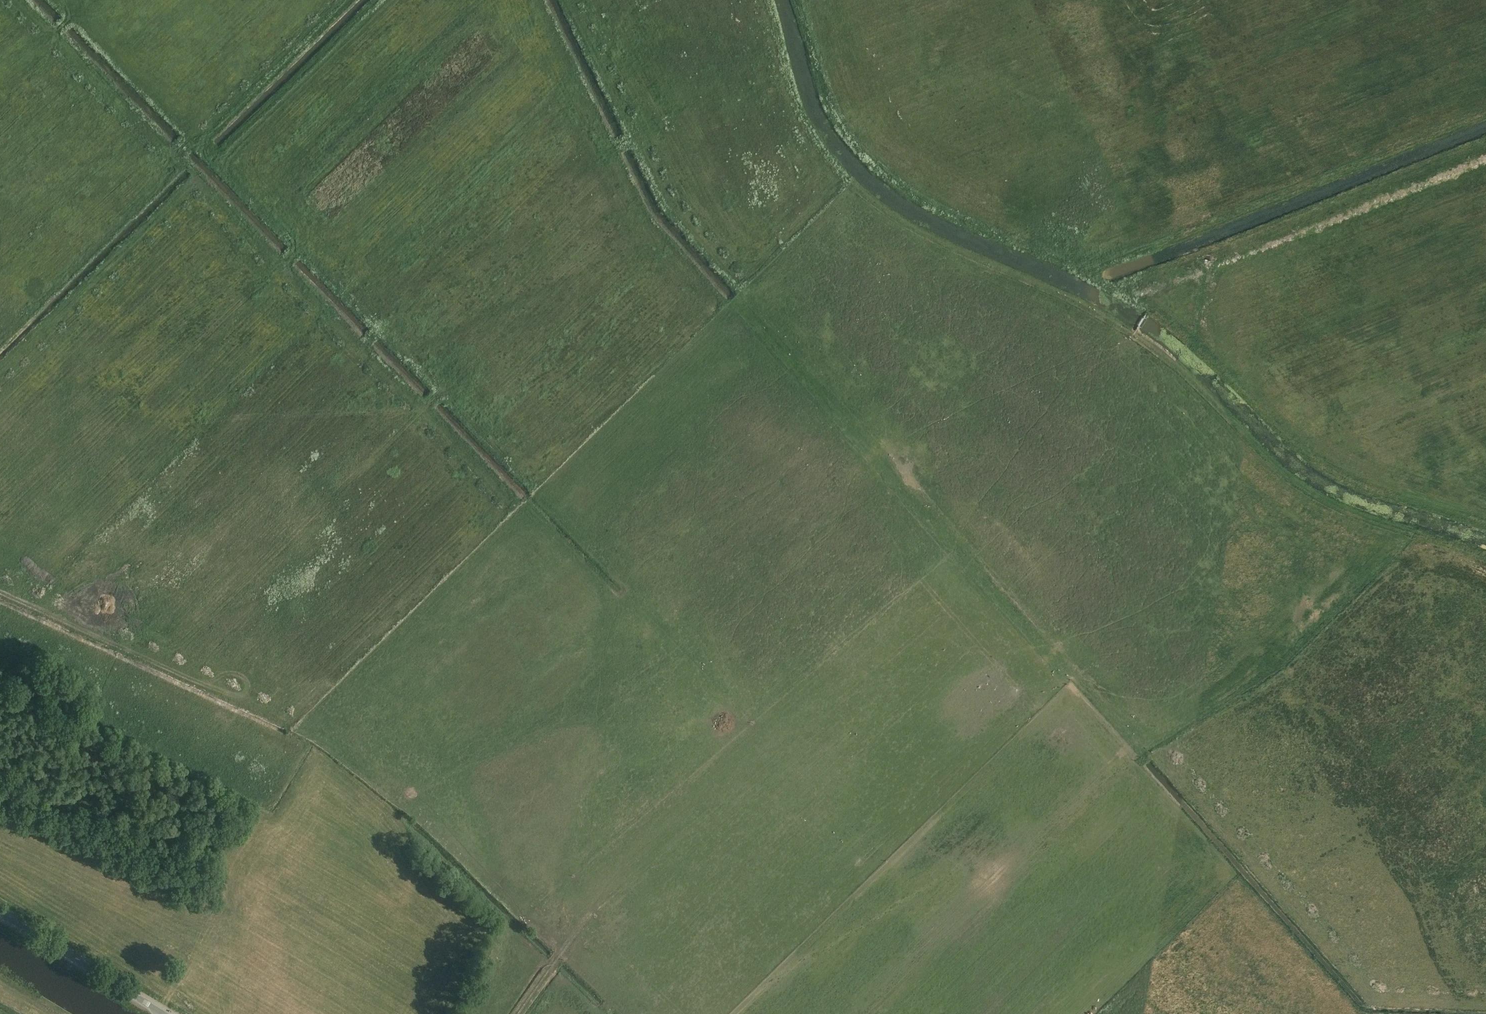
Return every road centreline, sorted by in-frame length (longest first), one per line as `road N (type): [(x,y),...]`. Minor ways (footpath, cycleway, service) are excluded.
road 1 (unclassified): [(162,1013),(0,914)]

